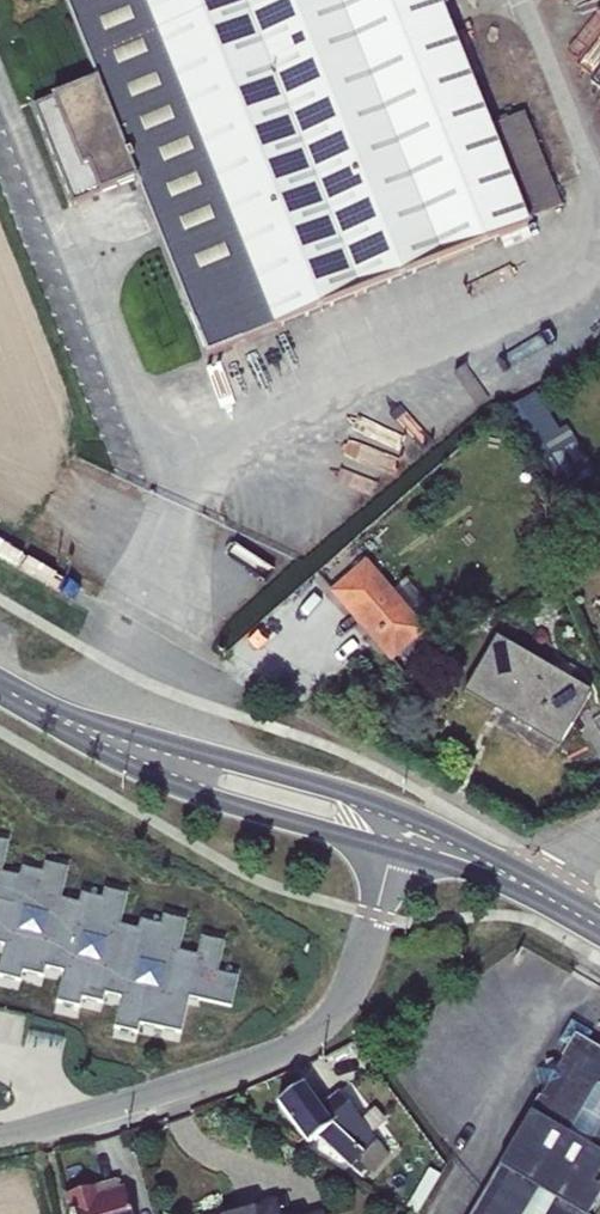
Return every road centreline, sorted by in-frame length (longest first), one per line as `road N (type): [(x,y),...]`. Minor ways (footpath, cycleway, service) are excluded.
road 1 (residential): [(0,1137),(225,1071),(311,1035),(346,997),(392,849)]
road 2 (secondary): [(416,820),(311,783),(76,729)]
road 3 (secondary): [(76,729),(201,795),(392,849)]
road 4 (secondary): [(392,849),(544,895)]
road 5 (secondary): [(544,895),(416,820)]

